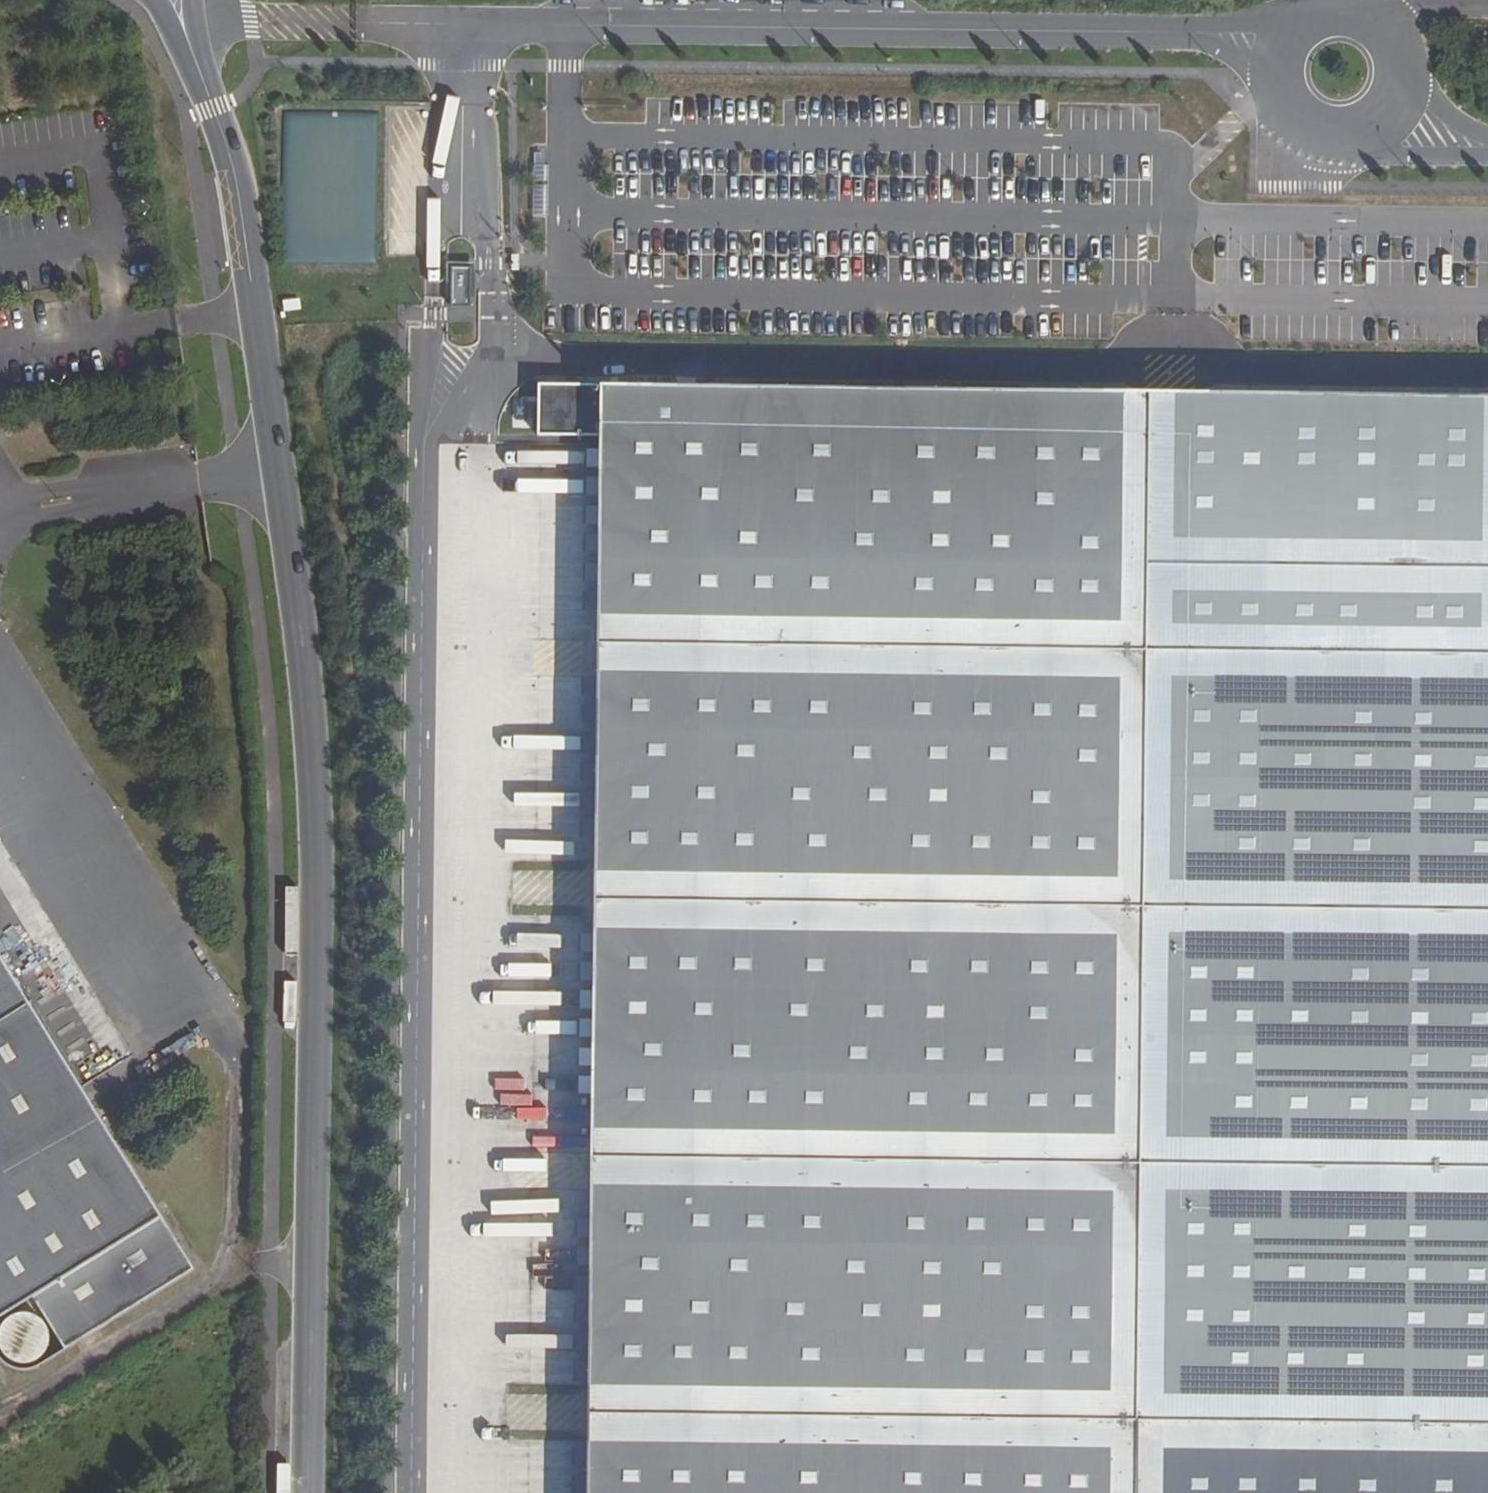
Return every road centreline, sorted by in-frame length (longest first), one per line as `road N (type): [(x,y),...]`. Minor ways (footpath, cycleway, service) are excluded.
road 1 (unclassified): [(308,1492),(316,779),(243,213),(215,107)]
road 2 (unclassified): [(158,0),(190,74),(215,107)]

